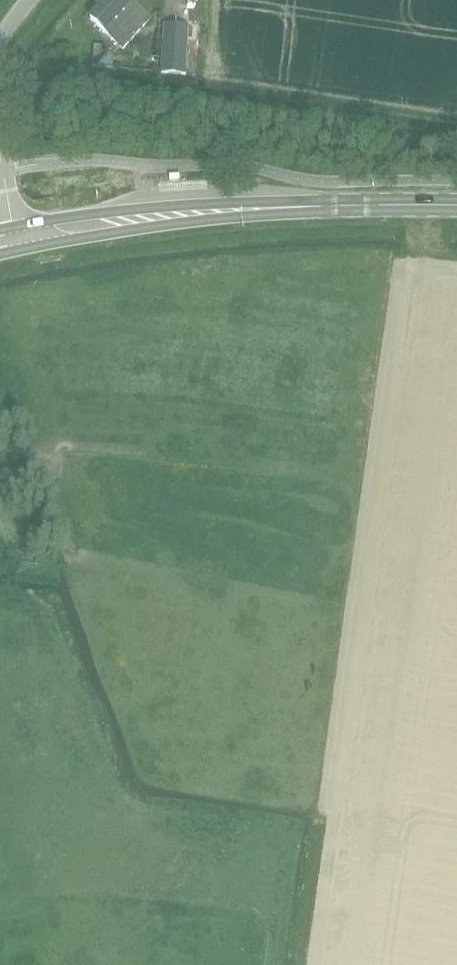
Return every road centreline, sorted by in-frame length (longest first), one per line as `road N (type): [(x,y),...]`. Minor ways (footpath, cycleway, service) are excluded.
road 1 (primary): [(16,240),(166,217),(456,205)]

